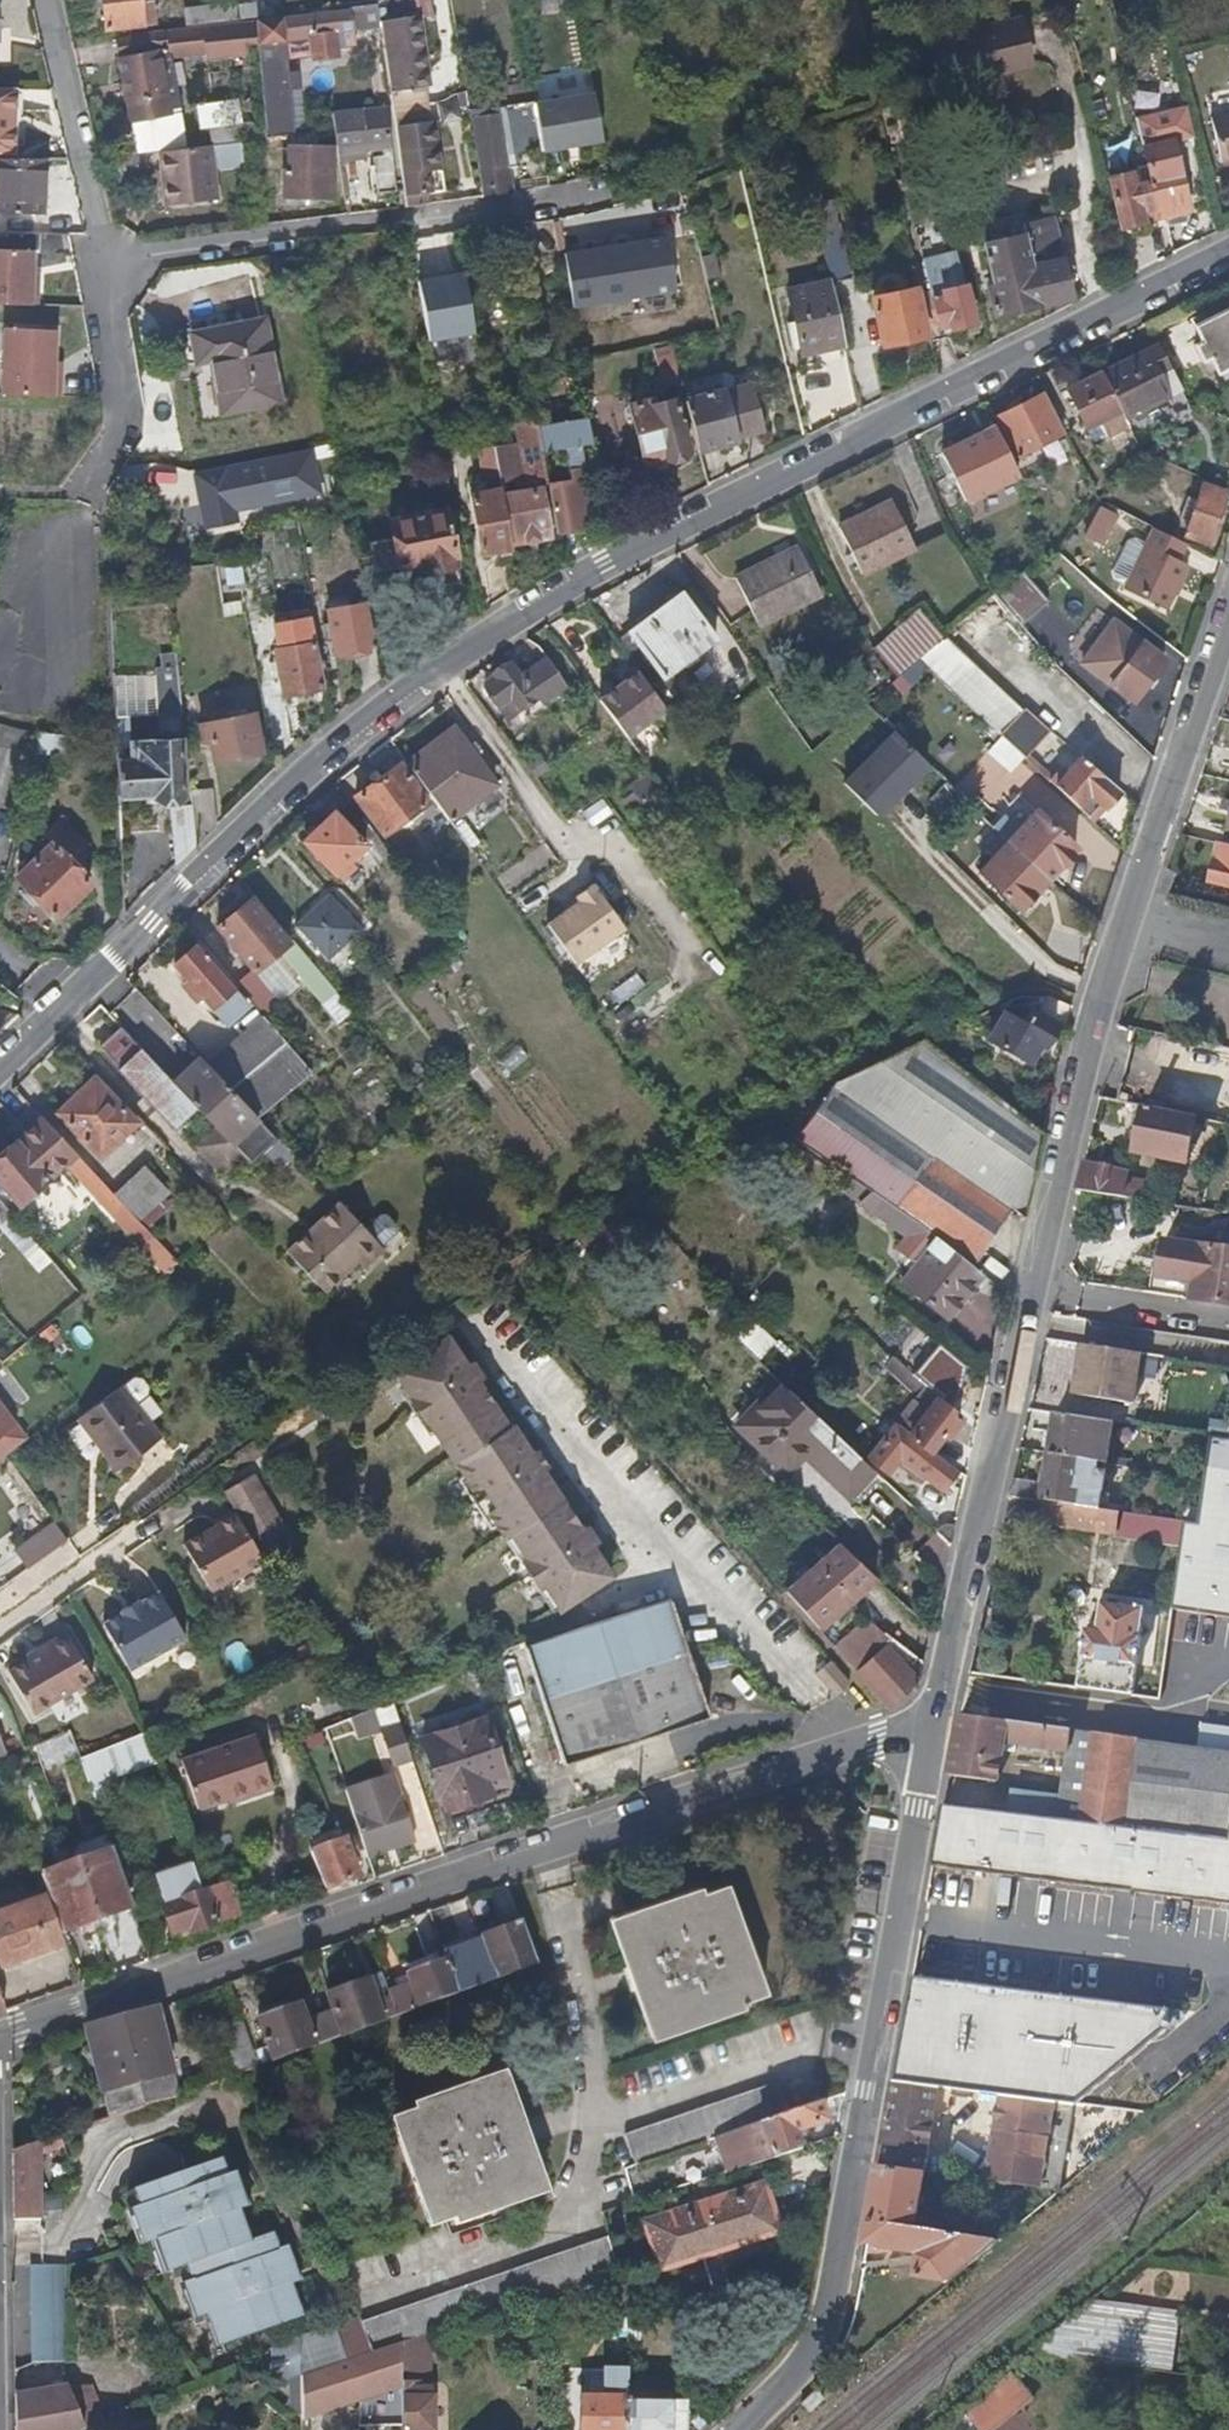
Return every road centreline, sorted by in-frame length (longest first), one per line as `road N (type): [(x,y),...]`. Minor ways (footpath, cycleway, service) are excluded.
road 1 (residential): [(1228,260),(480,628),(368,709),(0,1059)]
road 2 (residential): [(937,1742),(1110,928),(1221,612)]
road 3 (residential): [(0,2041),(889,1733),(937,1742)]
road 4 (residential): [(733,2429),(793,2374),(827,2316),(937,1742)]
road 5 (residential): [(614,188),(99,259)]
road 6 (residential): [(45,0),(99,259)]

